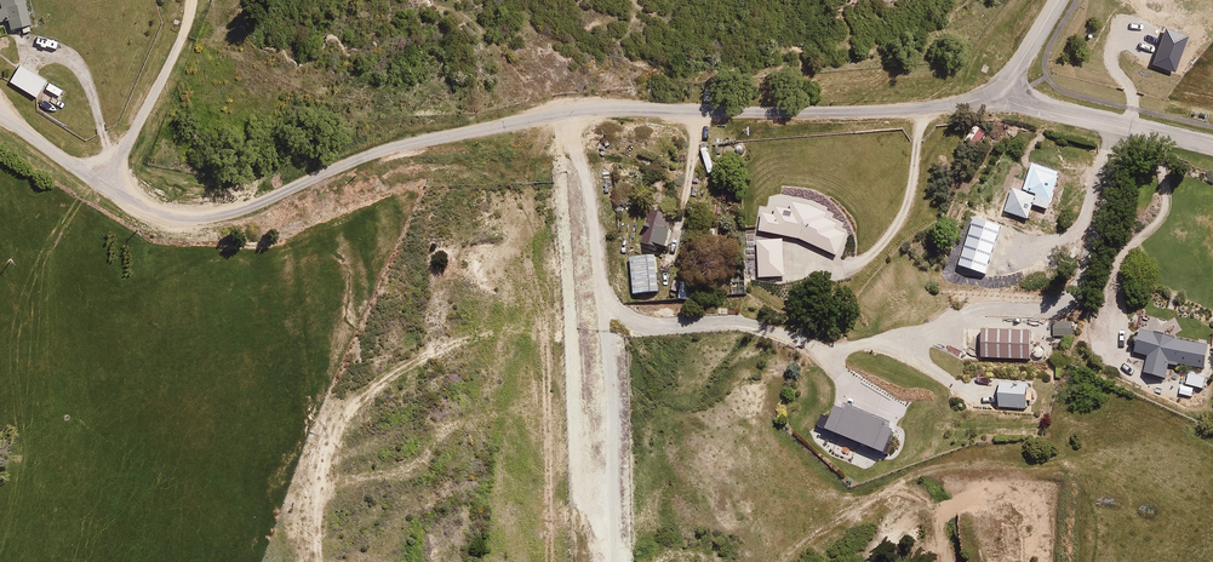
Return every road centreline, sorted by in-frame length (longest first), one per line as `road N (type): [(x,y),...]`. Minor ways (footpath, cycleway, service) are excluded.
road 1 (residential): [(999,90),(911,109),(570,111),(395,148),(228,216),(170,216),(105,186)]
road 2 (residential): [(999,90),(1027,108),(1212,147)]
road 3 (residential): [(105,186),(181,43),(191,0)]
road 4 (residential): [(105,186),(0,117)]

